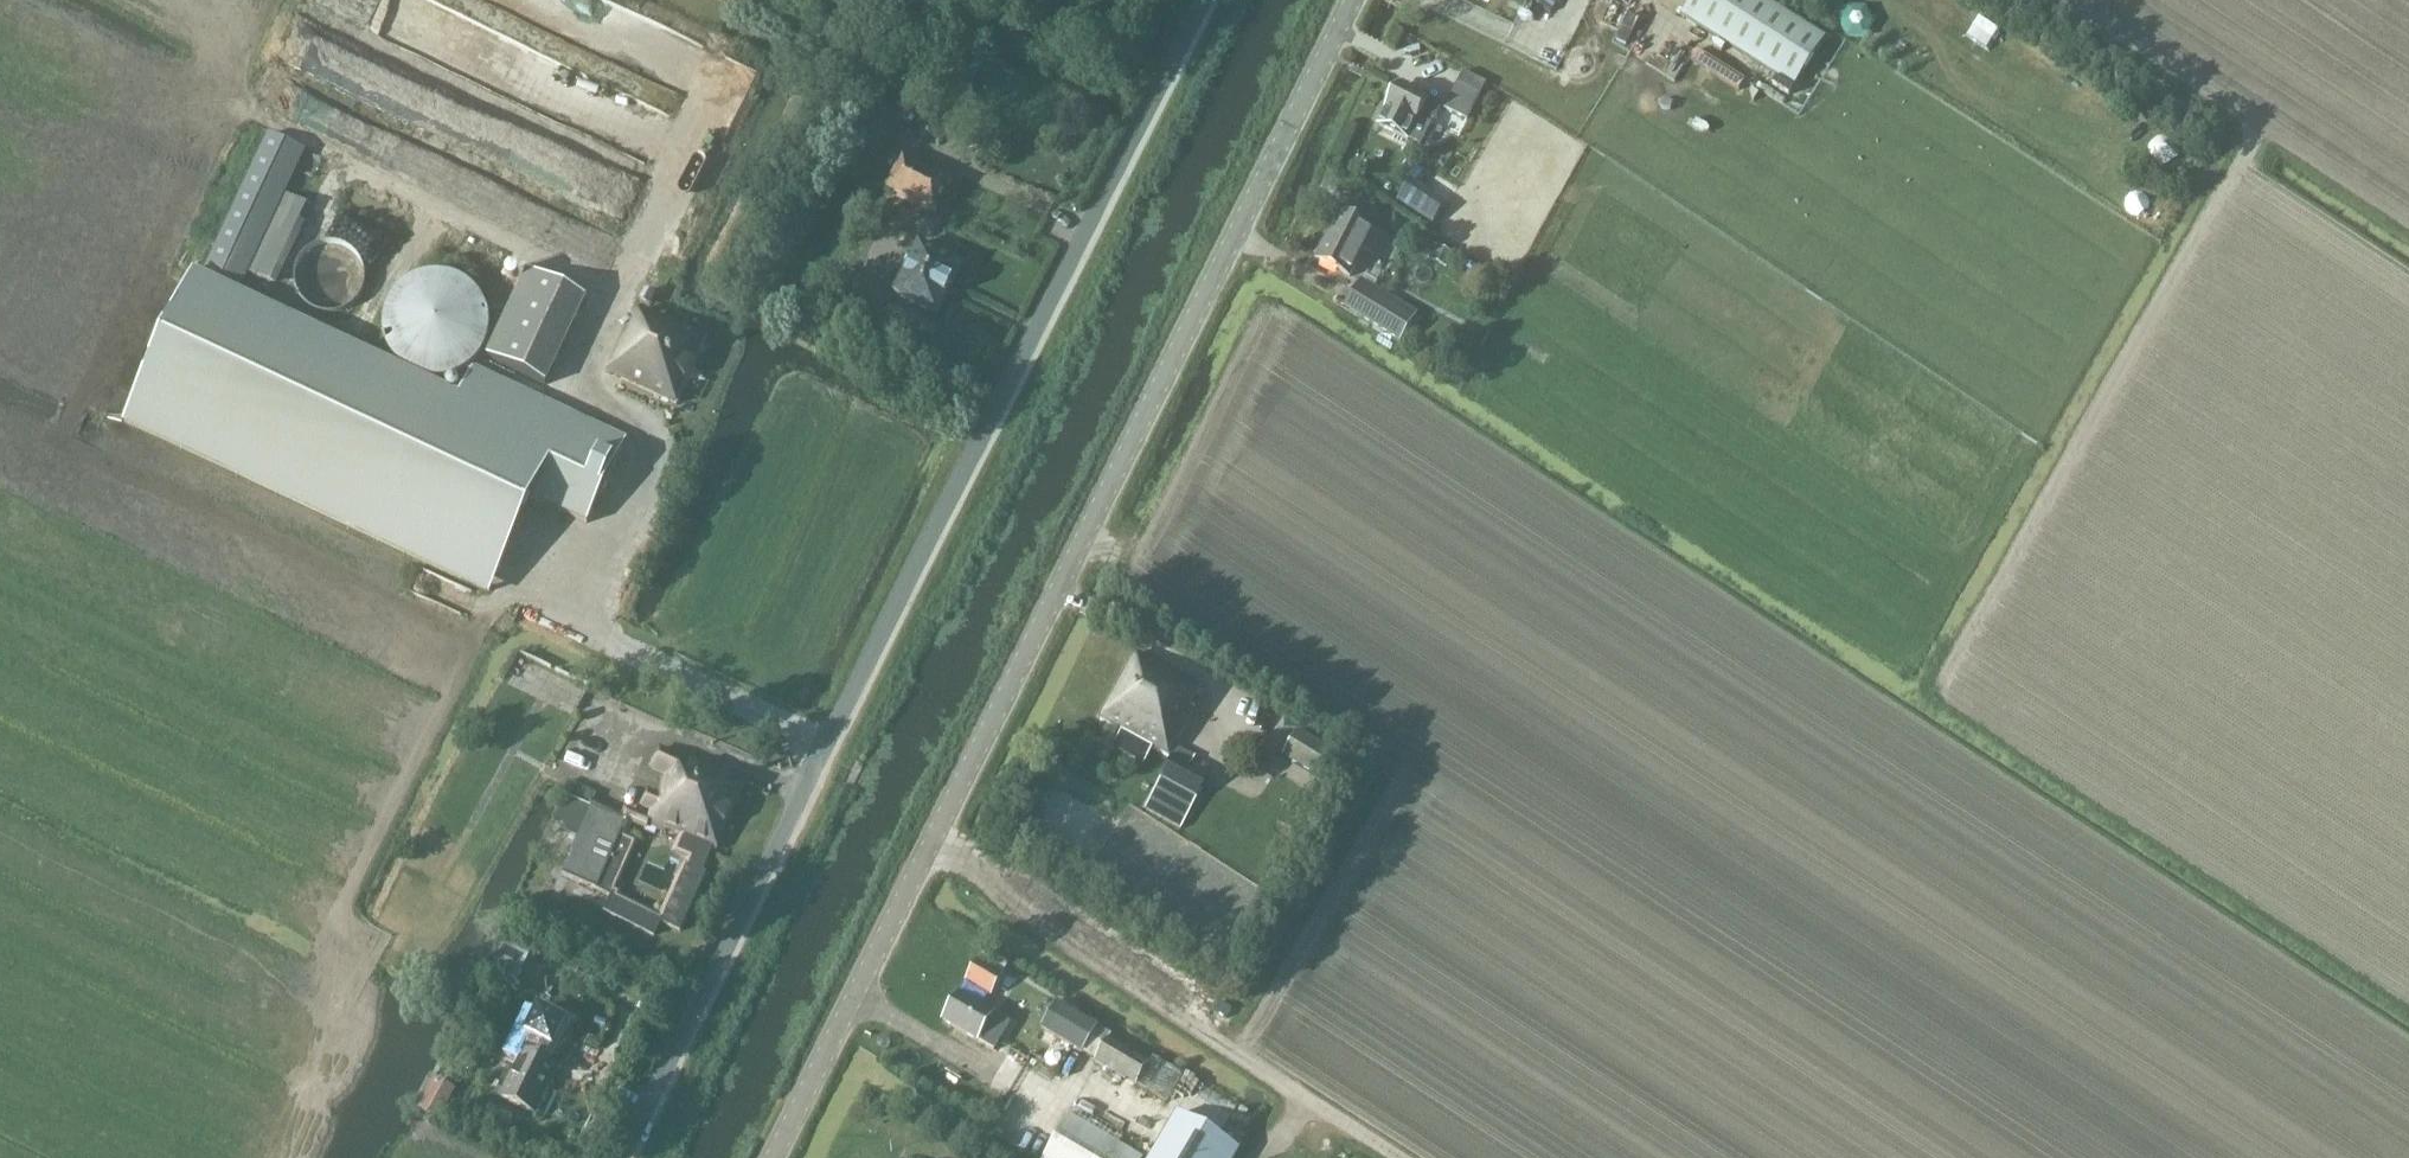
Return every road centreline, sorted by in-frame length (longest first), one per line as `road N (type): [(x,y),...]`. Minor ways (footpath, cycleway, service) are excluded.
road 1 (unclassified): [(621,1157),(1205,0)]
road 2 (tertiary): [(772,1157),(1353,0)]
road 3 (track): [(1404,1157),(928,843)]
road 4 (track): [(2408,231),(2060,0)]

